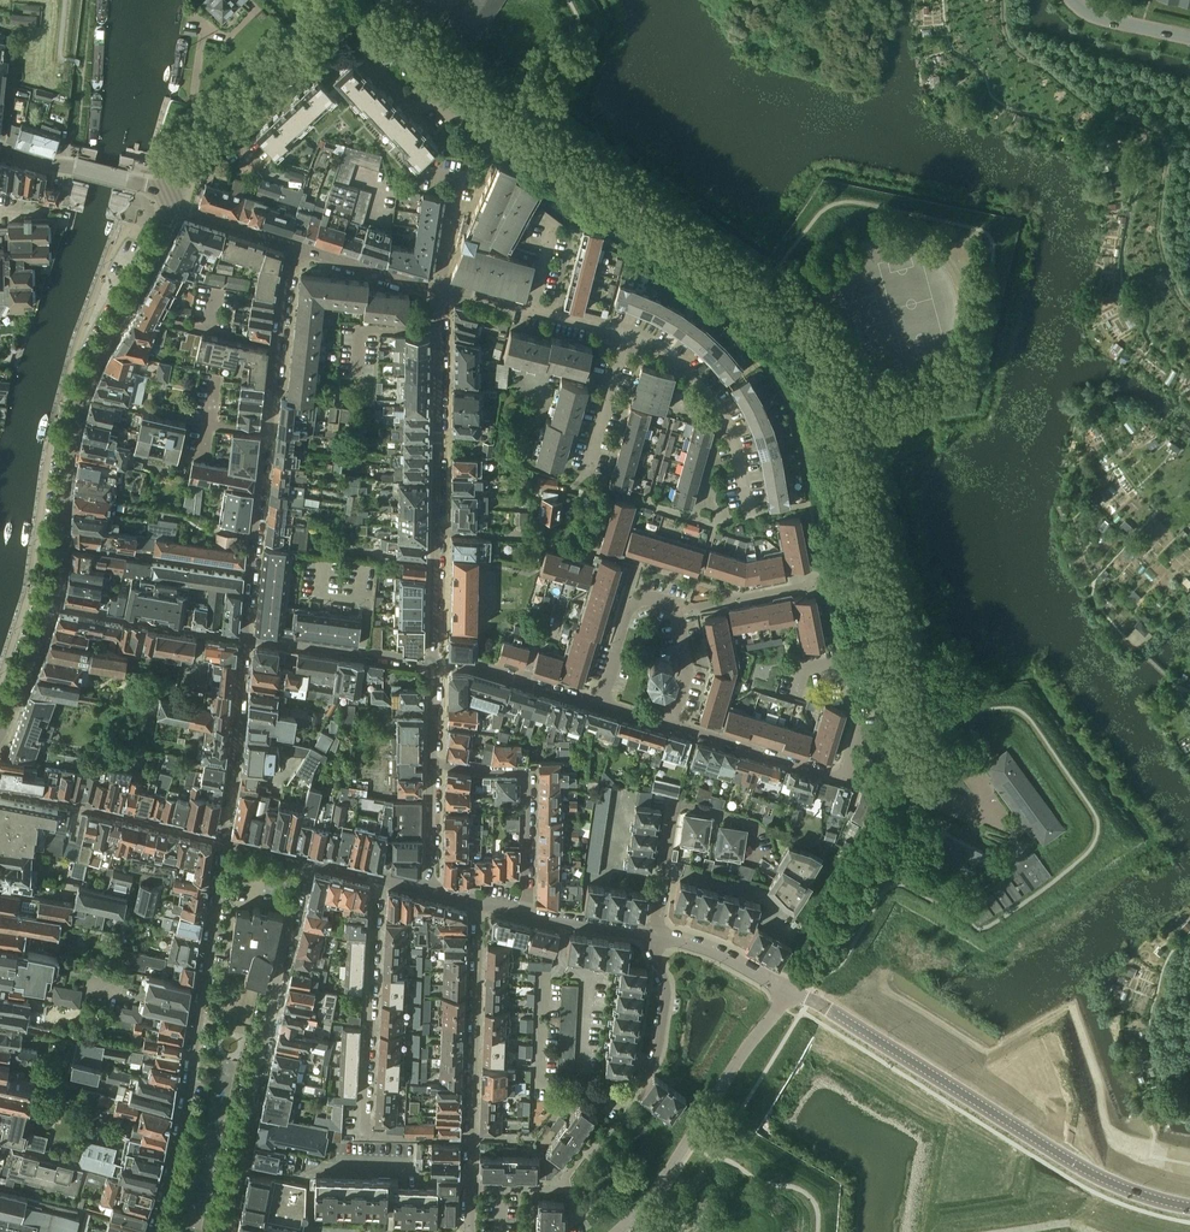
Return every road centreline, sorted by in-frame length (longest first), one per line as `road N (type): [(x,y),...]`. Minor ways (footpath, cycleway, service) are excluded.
road 1 (tertiary): [(1189,1203),(1117,1180),(808,1003)]
road 2 (track): [(1003,0),(1007,38),(1026,59),(1094,108),(1168,135),(1161,243),(1171,281),(1189,308)]
road 3 (residential): [(222,842),(186,1115),(155,1231)]
road 4 (residential): [(226,1231),(305,862)]
road 5 (residential): [(436,666),(442,293)]
road 6 (residential): [(379,879),(367,1139),(472,1142)]
road 7 (residential): [(655,937),(667,990),(658,1050),(618,1106),(589,1087),(542,1081),(540,1034)]
road 8 (unclassified): [(618,1231),(787,995)]
road 9 (residential): [(775,874),(756,860),(751,823),(677,806),(655,937)]
road 10 (residential): [(170,199),(183,173),(324,42),(337,20)]
road 11 (residential): [(64,547),(76,432),(128,314)]
road 12 (residential): [(480,902),(472,1142)]
road 13 (residential): [(750,515),(719,408),(668,353),(624,334)]
road 14 (residential): [(527,915),(527,779),(435,765)]
road 15 (residential): [(222,842),(0,793)]
road 16 (residential): [(248,640),(222,842)]
road 17 (residential): [(454,114),(487,148),(461,180),(442,293)]
road 18 (residential): [(843,781),(859,723),(844,659),(803,668),(794,697)]
road 19 (residential): [(248,640),(53,608)]
road 20 (residential): [(454,114),(435,100),(415,110),(372,64),(386,34),(337,20)]
road 21 (residential): [(253,574),(64,547)]
road 22 (residential): [(436,666),(248,640)]
road 23 (residential): [(843,781),(670,723)]
road 24 (residential): [(170,199),(148,185),(0,151)]
road 25 (residential): [(442,293),(295,248)]
road 26 (residential): [(278,347),(128,314)]
road 27 (residential): [(600,706),(632,607),(653,597),(675,611)]
road 28 (residential): [(655,937),(712,951),(787,995)]
road 29 (residential): [(586,473),(624,334)]
road 30 (residential): [(267,433),(253,574)]
road 31 (residential): [(0,735),(53,608)]
road 32 (residential): [(295,248),(170,199)]
road 33 (residential): [(431,890),(435,765)]
road 34 (residential): [(128,314),(164,250),(170,199)]
road 35 (tertiary): [(1189,38),(1099,18),(1072,0)]

